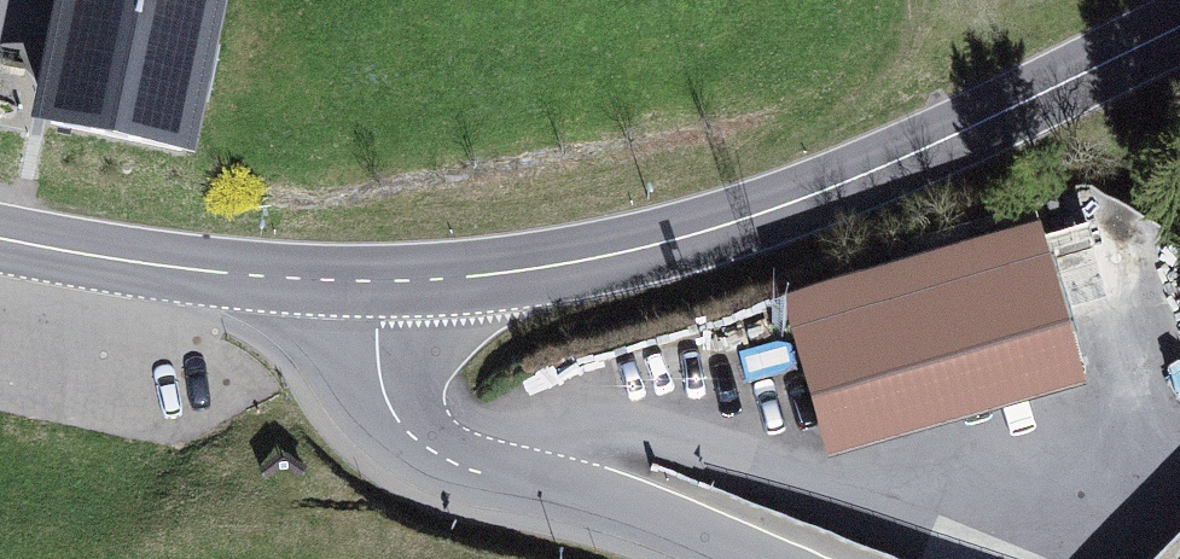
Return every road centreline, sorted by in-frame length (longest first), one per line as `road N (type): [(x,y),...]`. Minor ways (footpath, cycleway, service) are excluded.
road 1 (tertiary): [(370,280),(536,265),(694,238),(832,190),(1179,30)]
road 2 (tertiary): [(370,280),(383,389),(409,431),(448,463),(570,490),(744,558)]
road 3 (tertiary): [(0,237),(235,274),(370,280)]

